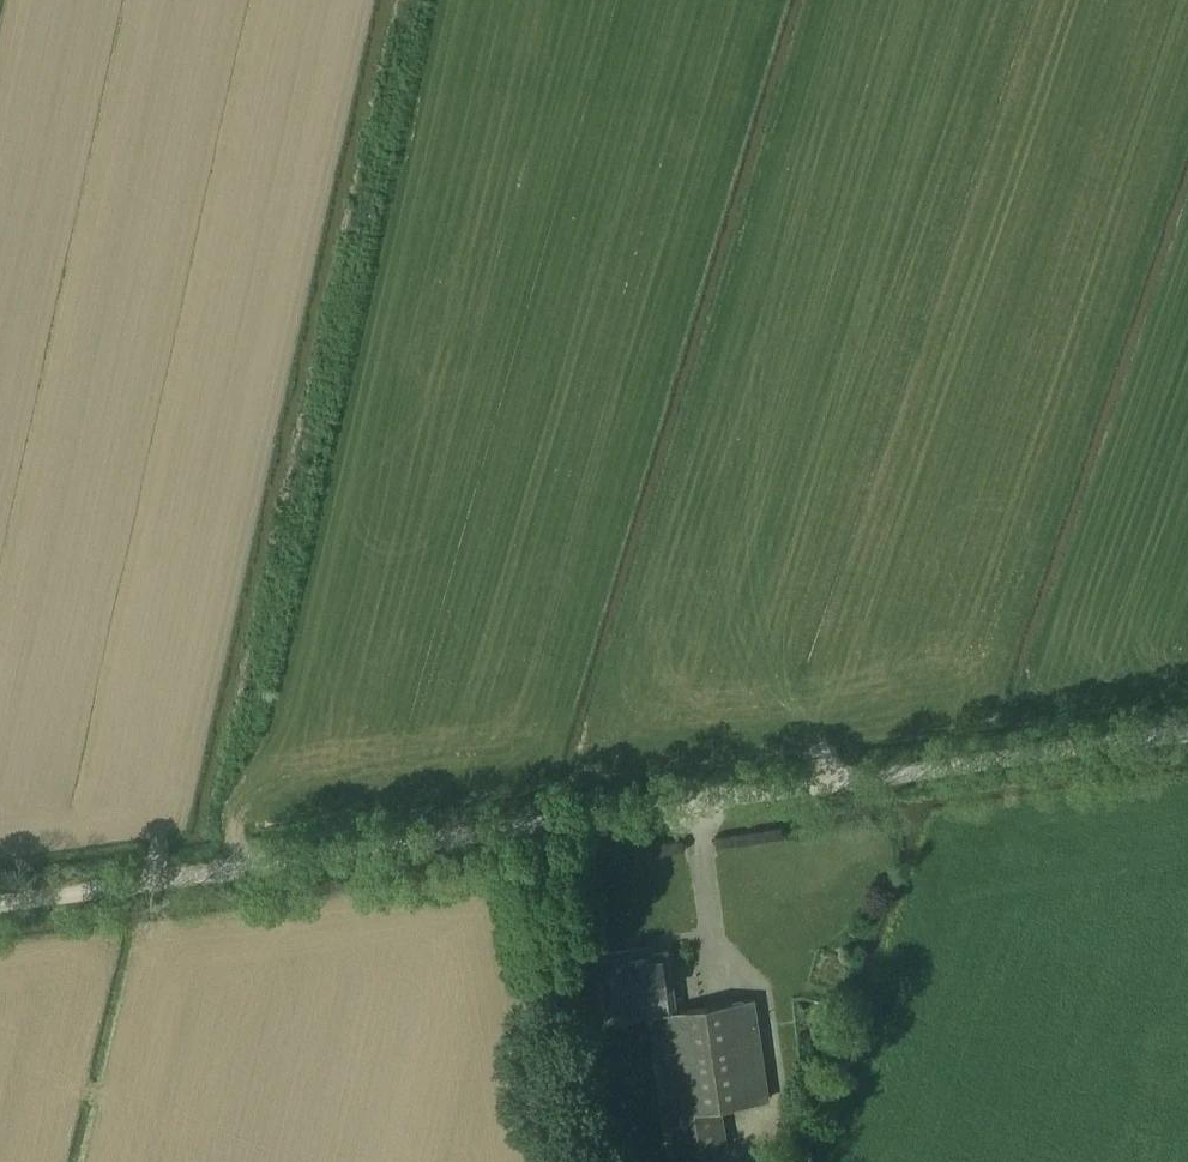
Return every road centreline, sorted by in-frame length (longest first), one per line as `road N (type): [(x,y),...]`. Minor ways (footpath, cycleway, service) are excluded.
road 1 (unclassified): [(0,903),(1187,733)]

